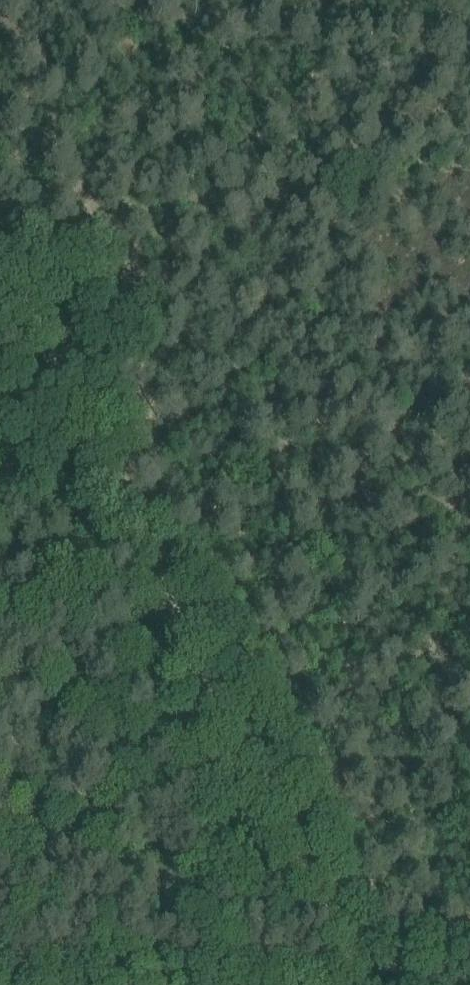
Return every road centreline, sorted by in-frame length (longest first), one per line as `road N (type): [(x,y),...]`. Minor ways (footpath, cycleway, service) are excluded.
road 1 (track): [(363,984),(0,257)]
road 2 (track): [(469,170),(0,201)]
road 3 (track): [(469,489),(132,512)]

